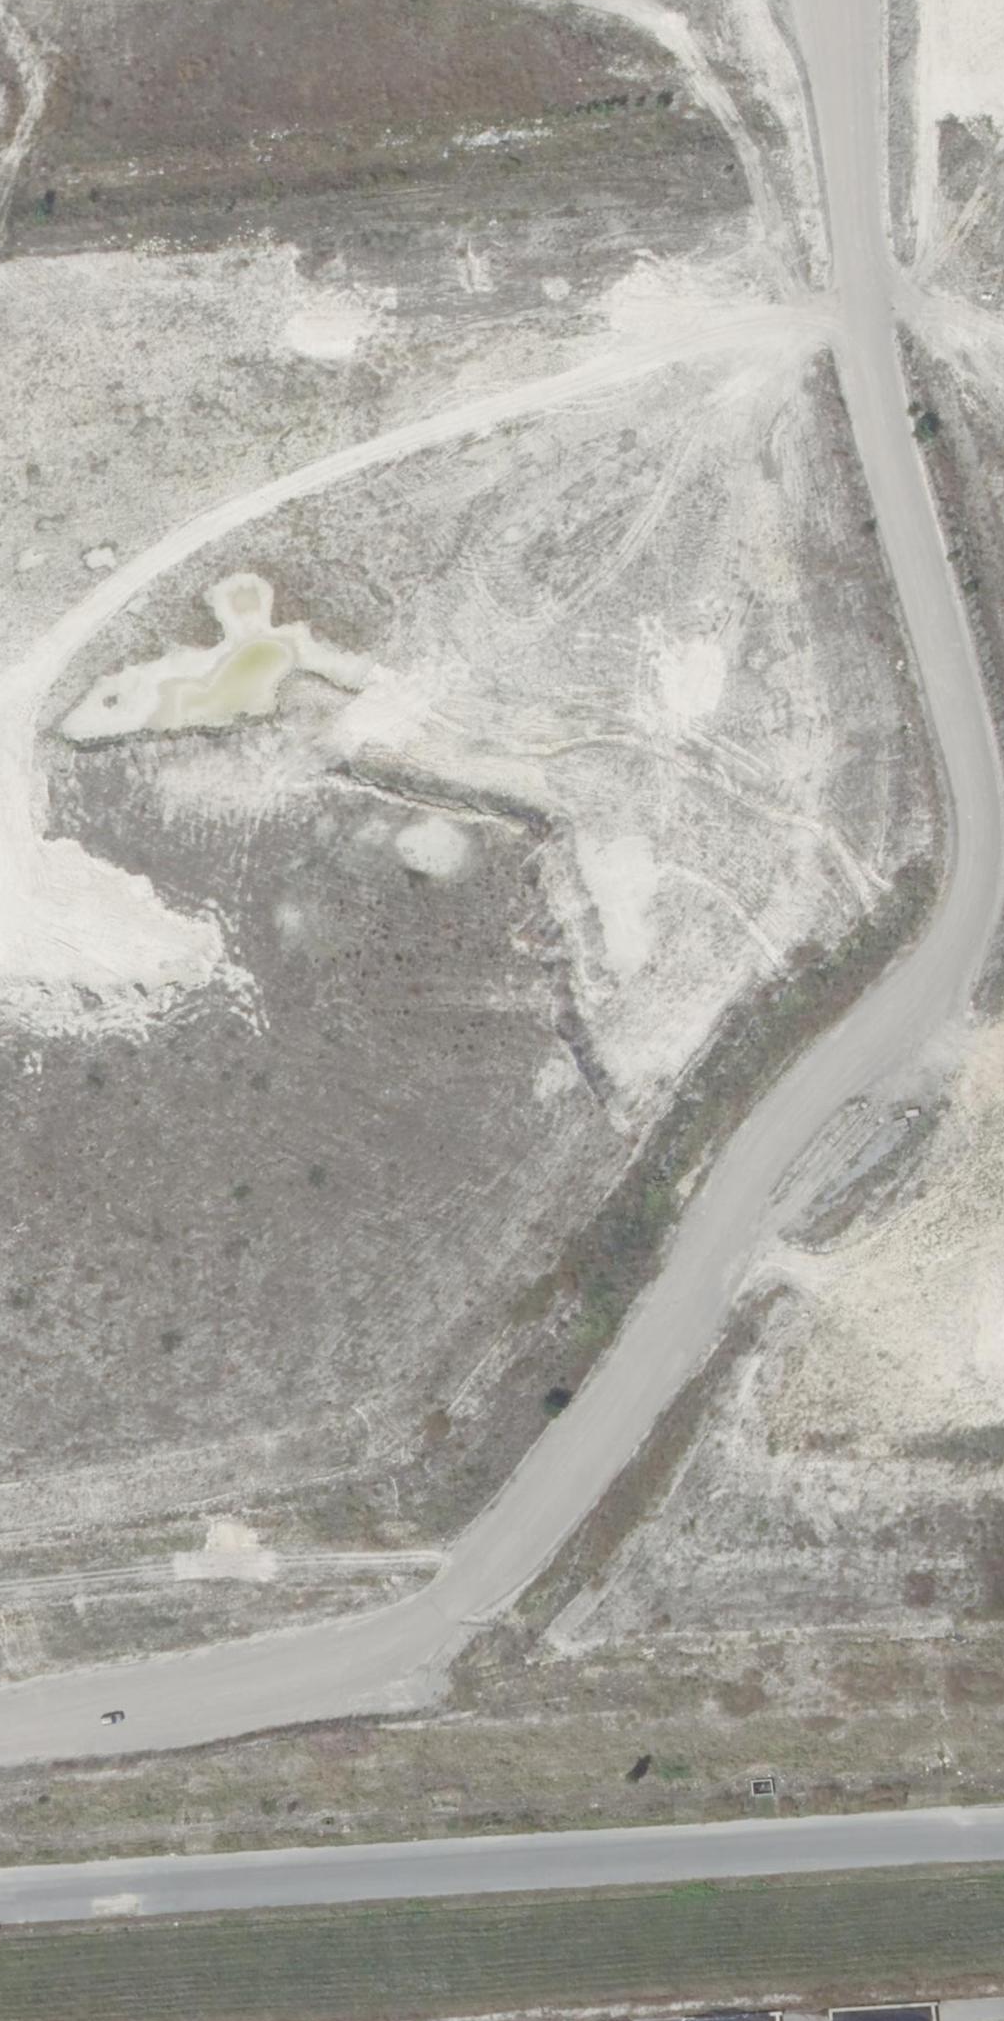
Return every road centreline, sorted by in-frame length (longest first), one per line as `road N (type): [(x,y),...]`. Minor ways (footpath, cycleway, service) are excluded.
road 1 (track): [(1003,322),(915,303),(884,315),(869,390),(986,818),(977,868),(936,955),(810,1073),(477,1585),(364,1647),(0,1730)]
road 2 (track): [(0,1907),(1003,1843)]

